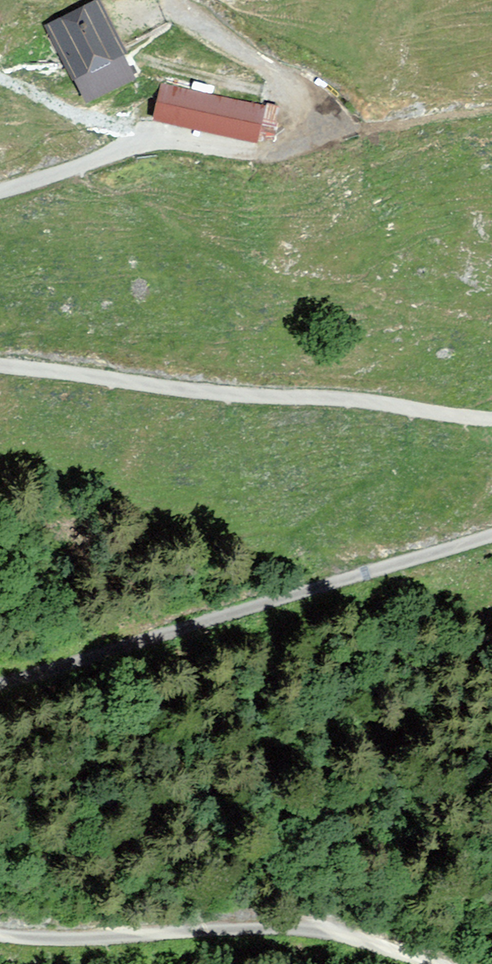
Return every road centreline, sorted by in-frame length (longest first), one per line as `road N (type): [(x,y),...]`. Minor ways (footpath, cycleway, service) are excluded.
road 1 (residential): [(0,685),(491,535)]
road 2 (residential): [(491,419),(0,365)]
road 3 (residential): [(435,963),(287,927),(56,936),(0,930)]
road 4 (residential): [(0,189),(150,139),(278,151),(299,139),(304,109)]
road 5 (track): [(304,109),(278,75),(225,45),(176,0)]

